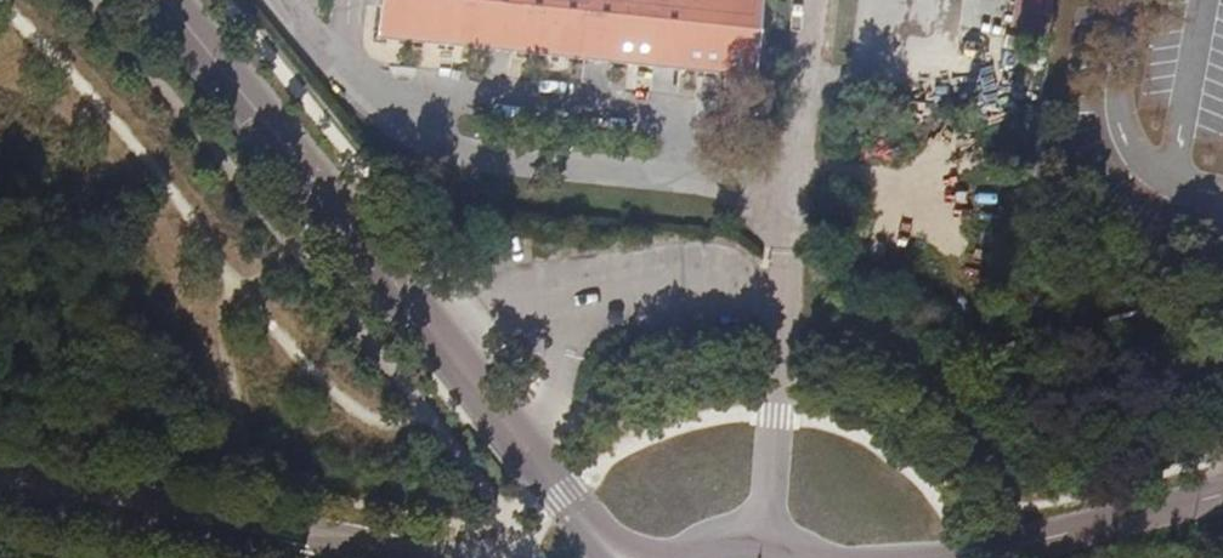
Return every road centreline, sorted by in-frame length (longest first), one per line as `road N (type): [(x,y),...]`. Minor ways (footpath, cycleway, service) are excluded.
road 1 (tertiary): [(162,0),(617,557)]
road 2 (track): [(480,313),(223,0)]
road 3 (unclassified): [(951,557),(1222,494)]

